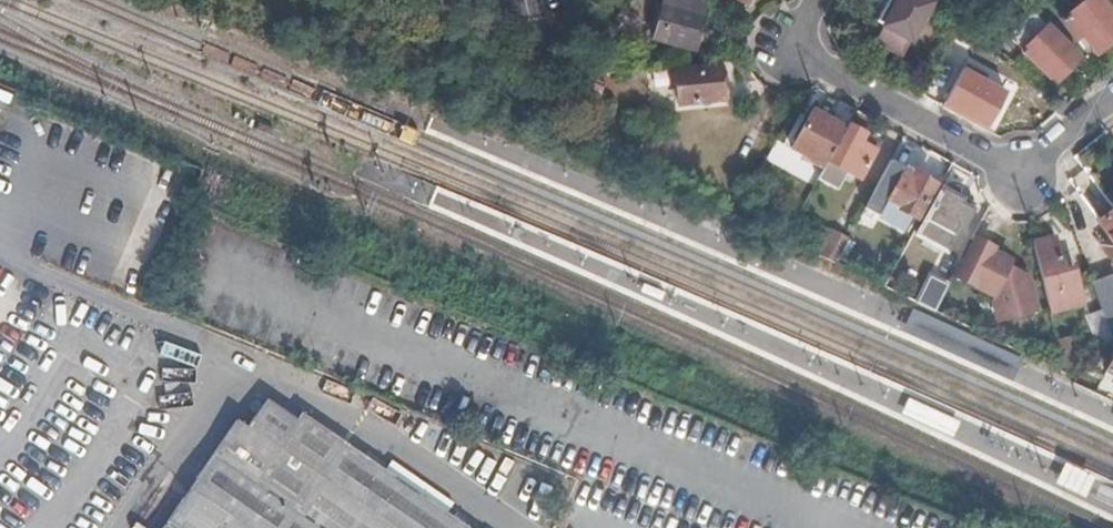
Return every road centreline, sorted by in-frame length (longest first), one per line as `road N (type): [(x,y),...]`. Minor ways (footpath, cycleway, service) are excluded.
road 1 (residential): [(815,0),(788,48),(1015,173),(1112,94)]

